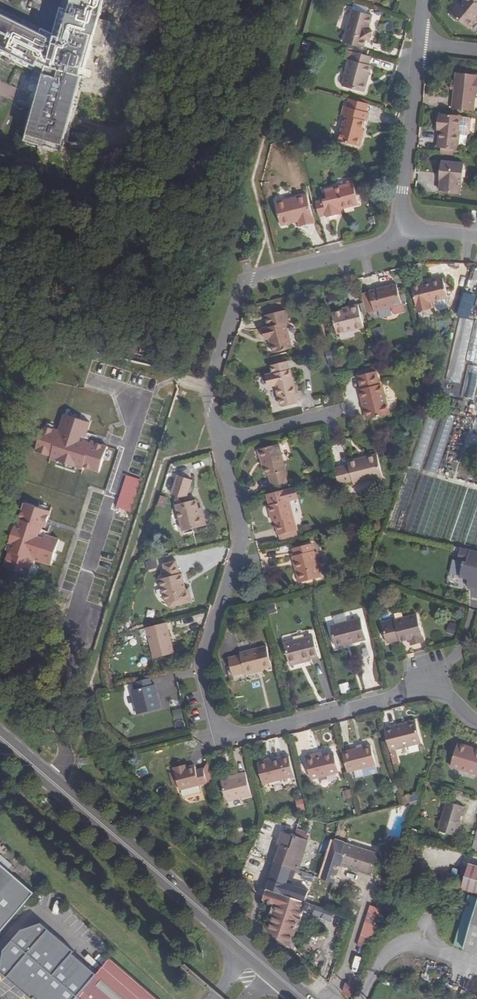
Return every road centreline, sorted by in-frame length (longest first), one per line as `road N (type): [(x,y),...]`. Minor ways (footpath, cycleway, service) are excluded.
road 1 (residential): [(220,443),(241,539),(199,665),(213,724),(230,739),(436,686),(476,724)]
road 2 (track): [(125,747),(99,725),(91,678),(166,461),(220,443)]
road 3 (primary): [(249,952),(0,736)]
road 4 (residential): [(398,242),(241,282),(208,386),(220,443)]
road 5 (track): [(276,273),(252,183),(301,0)]
road 6 (residential): [(398,242),(419,44)]
road 7 (track): [(218,728),(74,757),(57,785)]

